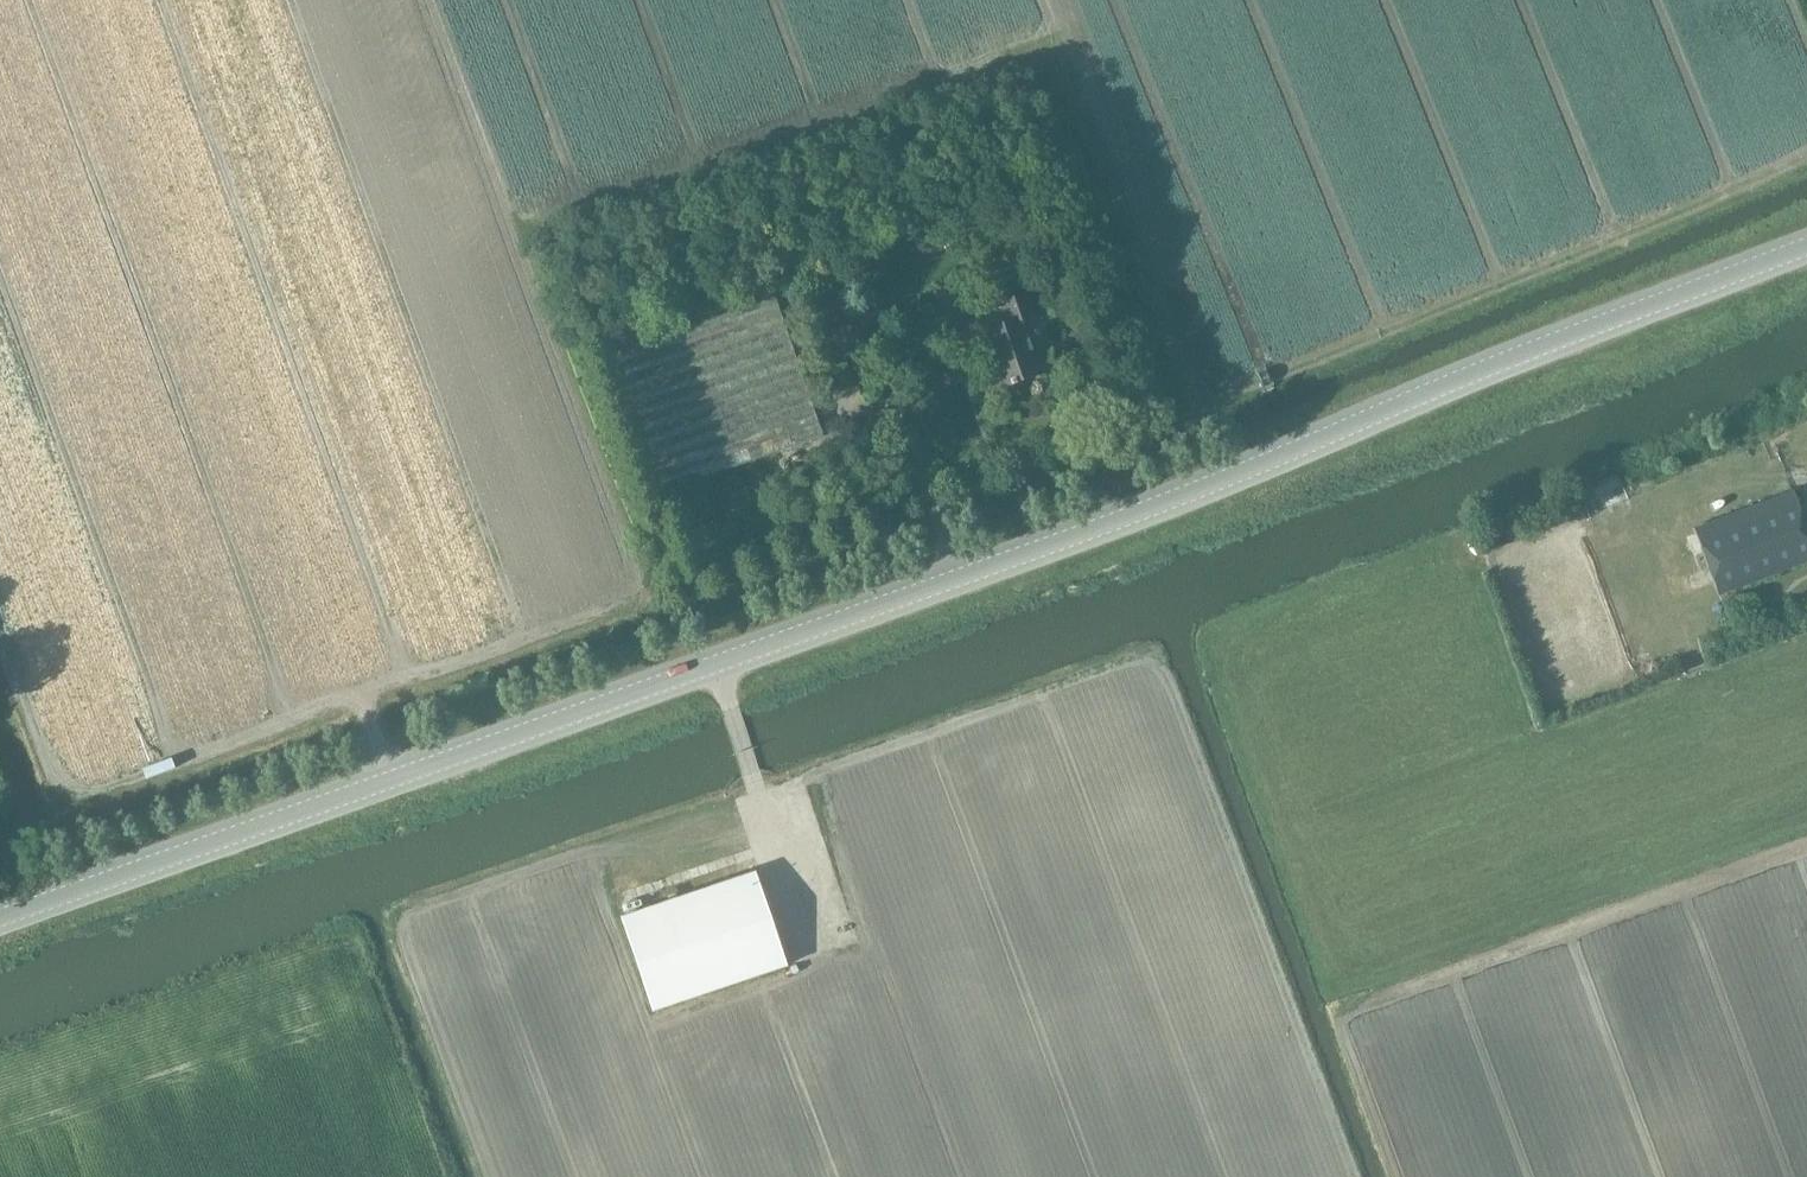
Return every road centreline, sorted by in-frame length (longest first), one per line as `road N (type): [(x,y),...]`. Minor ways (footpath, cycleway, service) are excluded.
road 1 (tertiary): [(1806,262),(1198,489),(0,915)]

